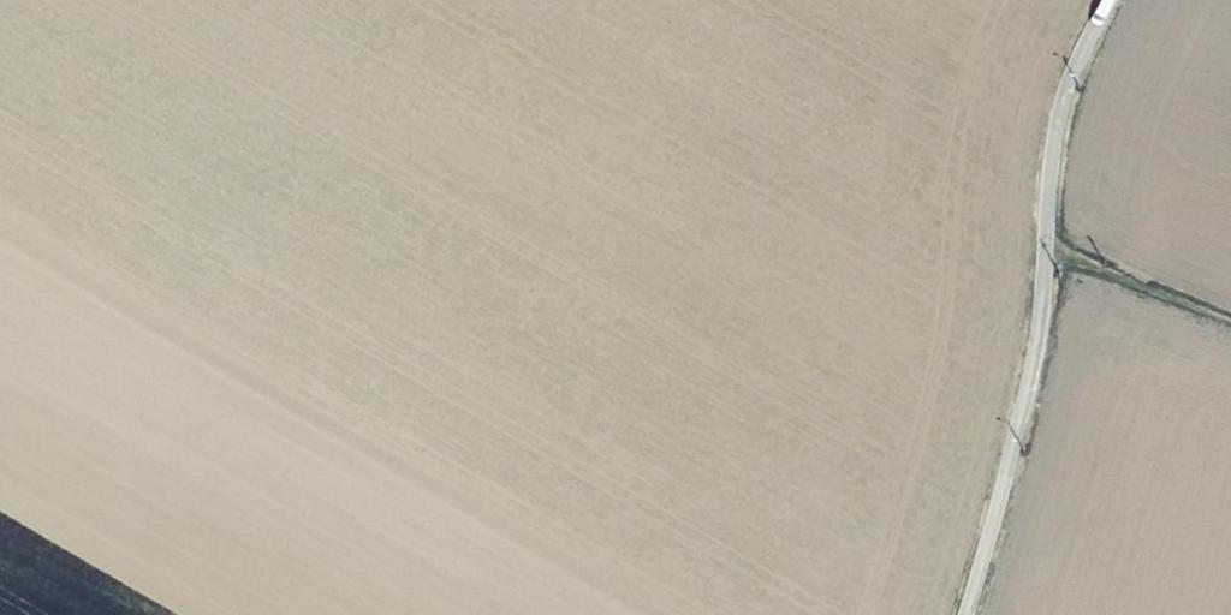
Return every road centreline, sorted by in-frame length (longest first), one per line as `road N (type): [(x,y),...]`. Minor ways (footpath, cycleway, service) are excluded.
road 1 (residential): [(1107,0),(1056,123),(1036,347),(966,614)]

